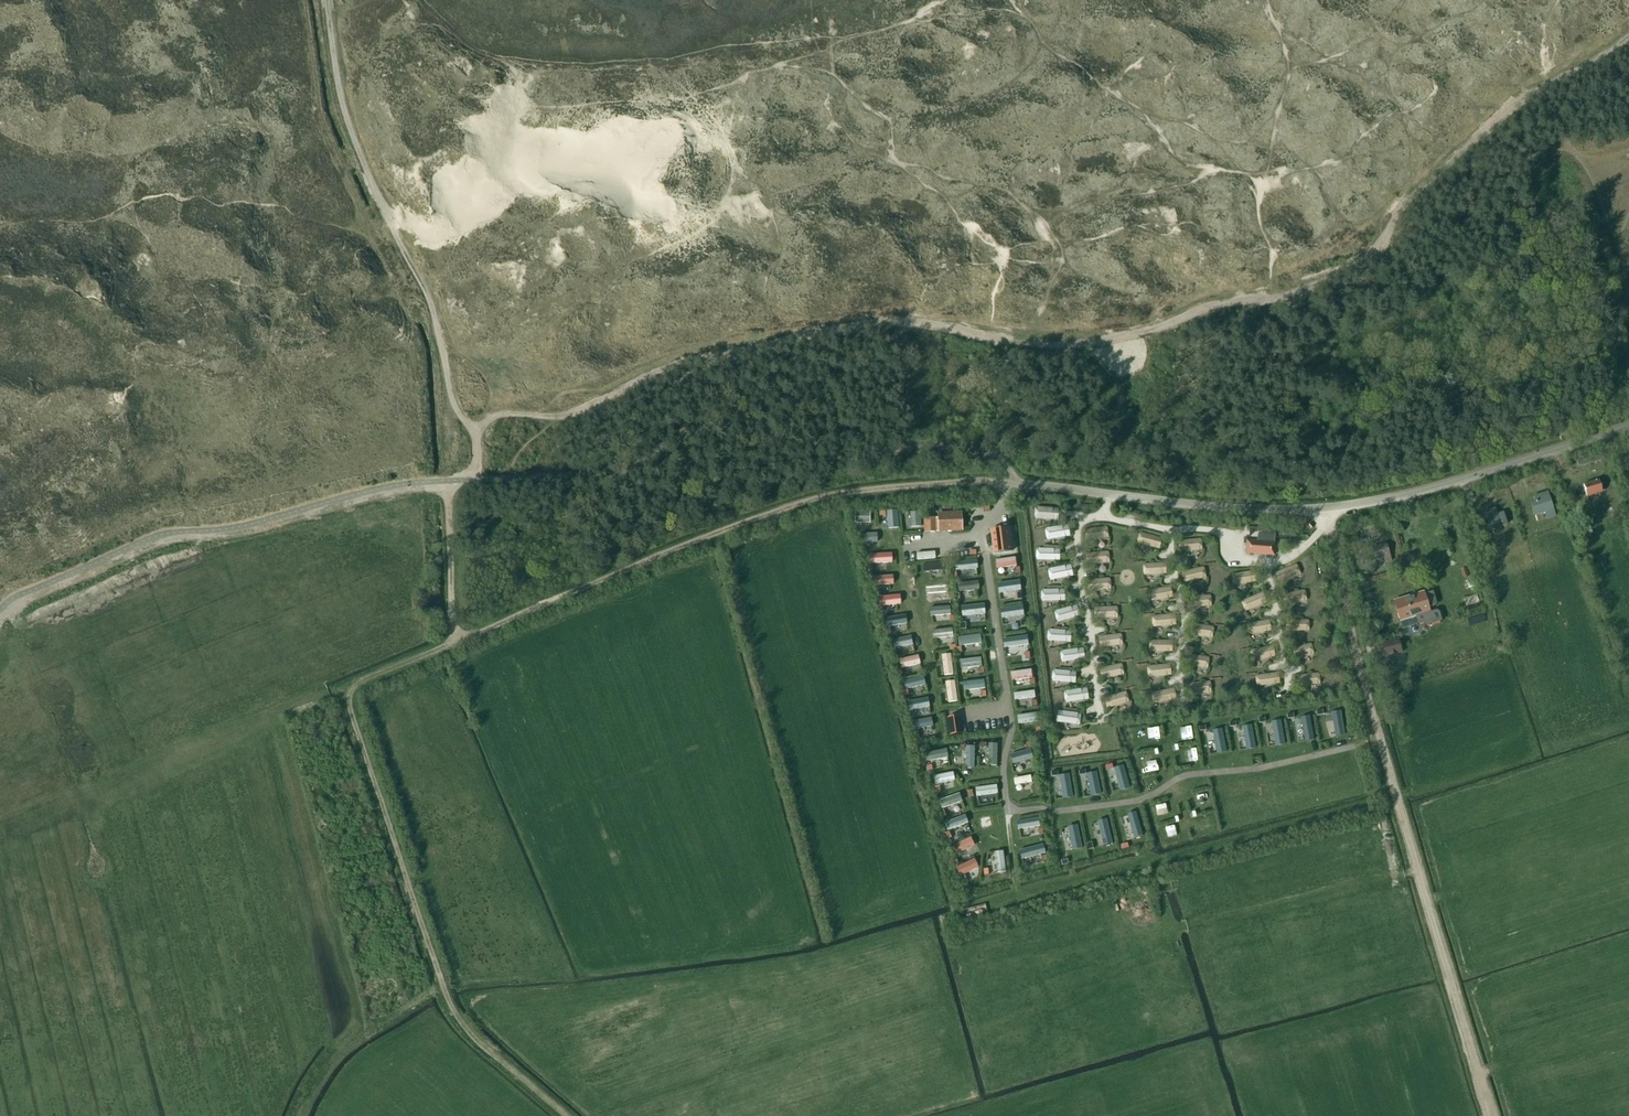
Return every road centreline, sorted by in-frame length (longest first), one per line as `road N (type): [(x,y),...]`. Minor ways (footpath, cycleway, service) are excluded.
road 1 (track): [(471,437),(493,418),(569,414),(681,363),(862,323),(910,319),(1034,345),(1084,344),(1321,284),(1383,242),(1415,197),(1516,105),(1628,37)]
road 2 (unclassified): [(980,481),(1322,509),(1410,494),(1628,427)]
road 3 (track): [(1491,1115),(1322,509)]
road 4 (track): [(980,481),(819,498),(457,641)]
road 5 (track): [(326,0),(366,175),(436,325),(449,391),(477,450),(468,479)]
road 6 (track): [(567,1115),(482,1045),(449,1002),(350,715),(361,683)]
road 7 (track): [(0,623),(27,601),(163,542),(465,482)]
road 8 (track): [(457,641),(451,505),(468,479)]

